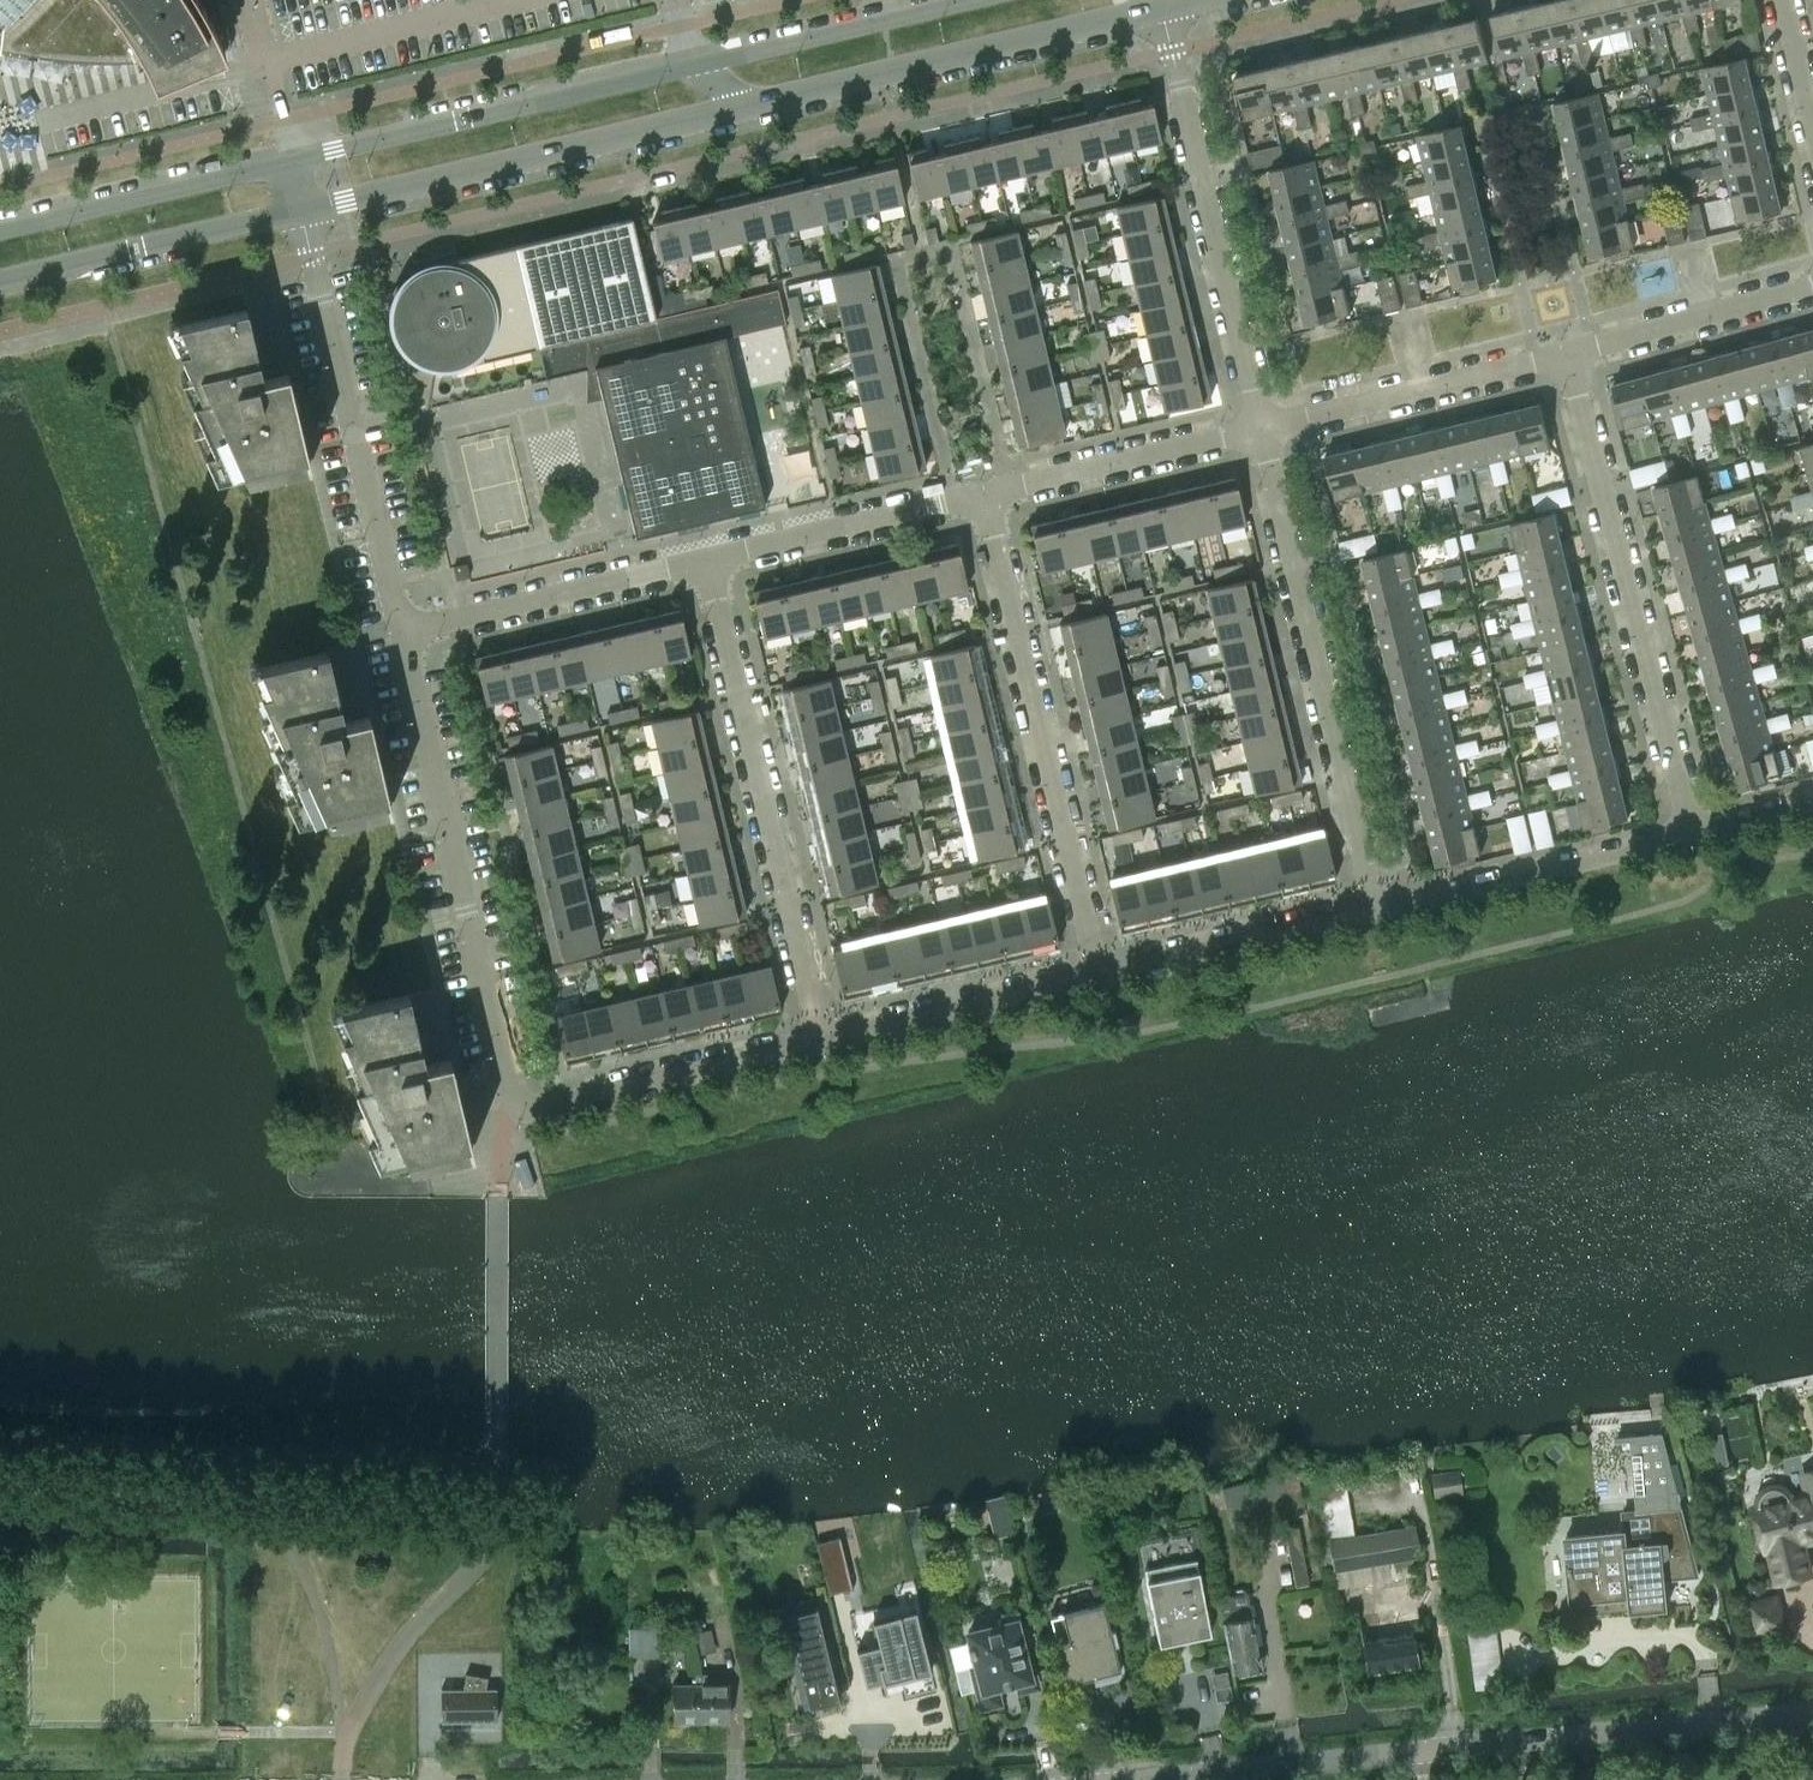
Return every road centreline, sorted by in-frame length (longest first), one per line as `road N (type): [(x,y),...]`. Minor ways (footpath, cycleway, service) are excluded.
road 1 (secondary): [(302,213),(1159,7)]
road 2 (residential): [(1117,1779),(1812,1716)]
road 3 (secondary): [(961,0),(292,161)]
road 4 (residential): [(1691,832),(1567,354)]
road 5 (residential): [(511,1103),(401,634)]
road 6 (residential): [(1375,895),(1261,427)]
road 7 (residential): [(1090,962),(1009,632),(985,493)]
road 8 (residential): [(813,1027),(703,564)]
road 9 (residential): [(401,634),(302,213)]
road 10 (residential): [(1261,427),(1159,7)]
road 11 (residential): [(1375,895),(1691,832)]
road 12 (residential): [(1261,427),(1567,354)]
road 13 (residential): [(511,1103),(813,1027)]
road 14 (residential): [(401,634),(703,564)]
road 15 (secondary): [(0,282),(302,213)]
road 16 (secondary): [(292,161),(0,230)]
road 17 (residential): [(1090,962),(1375,895)]
road 18 (residential): [(703,564),(985,493)]
road 19 (residential): [(813,1027),(1090,962)]
road 20 (residential): [(985,493),(1261,427)]
road 21 (residential): [(1567,354),(1812,285)]
road 22 (residential): [(1691,832),(1812,798)]
road 23 (residential): [(1812,119),(1784,0)]

